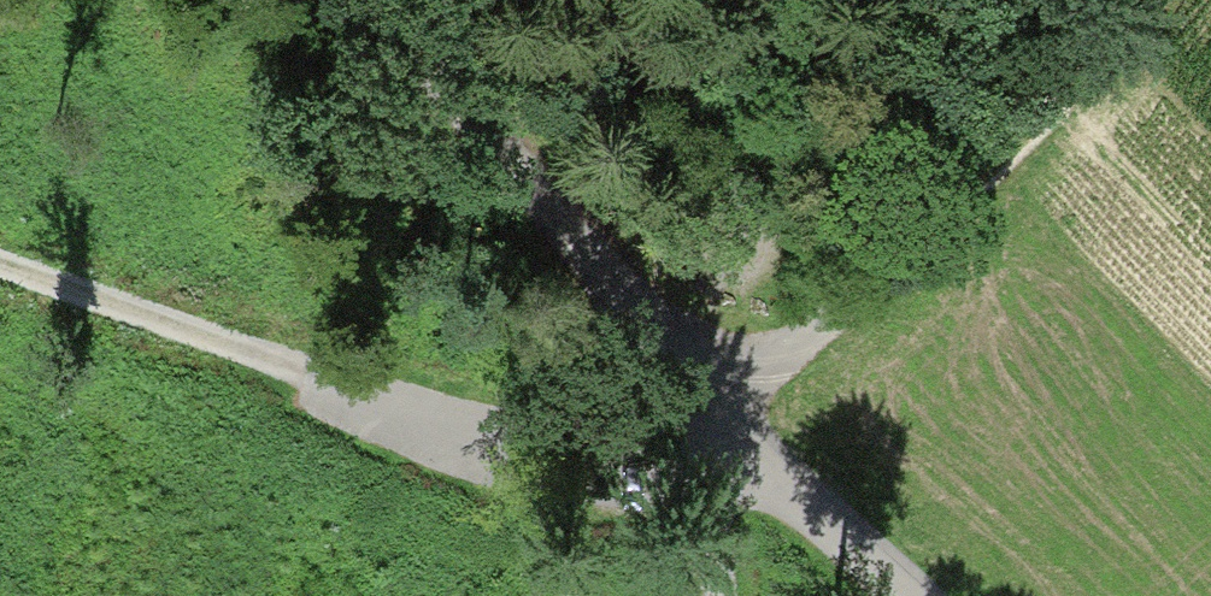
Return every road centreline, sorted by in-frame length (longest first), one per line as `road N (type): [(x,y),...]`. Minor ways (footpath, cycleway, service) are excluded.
road 1 (track): [(0,303),(540,452),(723,384),(942,184),(1098,0)]
road 2 (unclassified): [(964,595),(441,0)]
road 3 (track): [(745,595),(723,384)]

